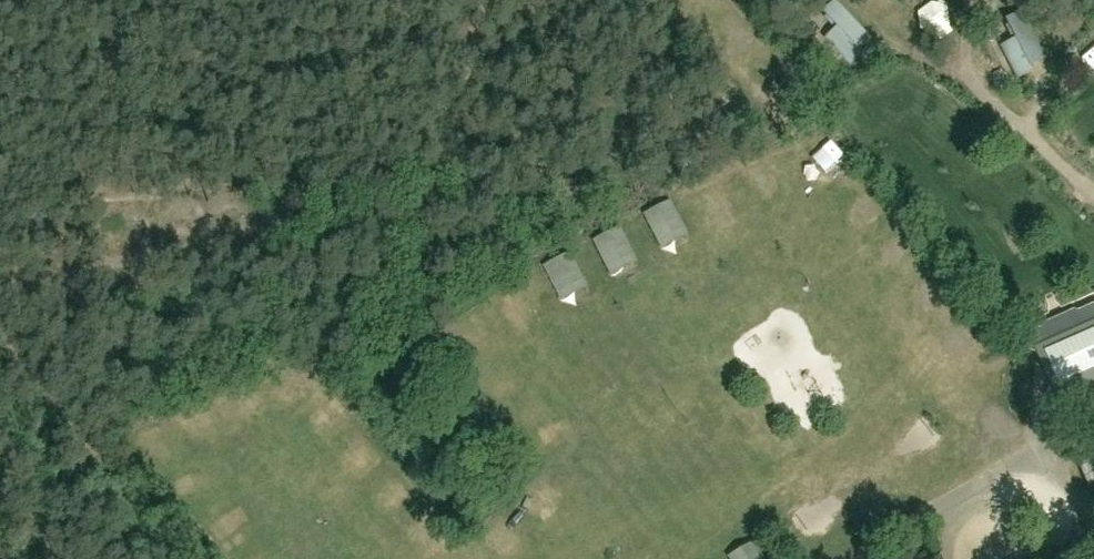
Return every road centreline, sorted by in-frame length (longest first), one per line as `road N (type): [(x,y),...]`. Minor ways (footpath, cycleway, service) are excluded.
road 1 (track): [(0,303),(351,208),(618,180),(746,113),(746,95),(672,0)]
road 2 (track): [(176,558),(81,440),(0,304)]

